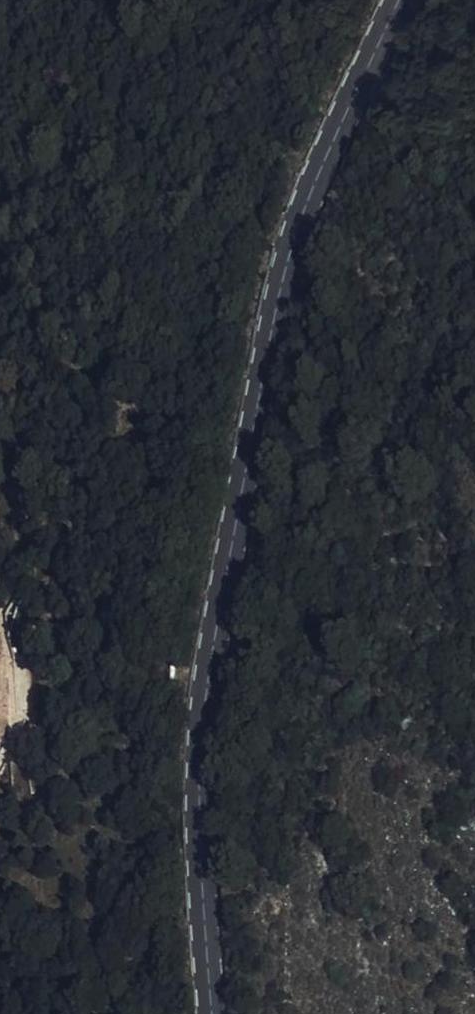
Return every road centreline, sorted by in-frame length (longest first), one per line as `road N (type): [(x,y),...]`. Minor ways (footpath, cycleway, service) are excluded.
road 1 (tertiary): [(399,0),(321,164),(285,270),(216,606),(203,728),(214,1013)]

